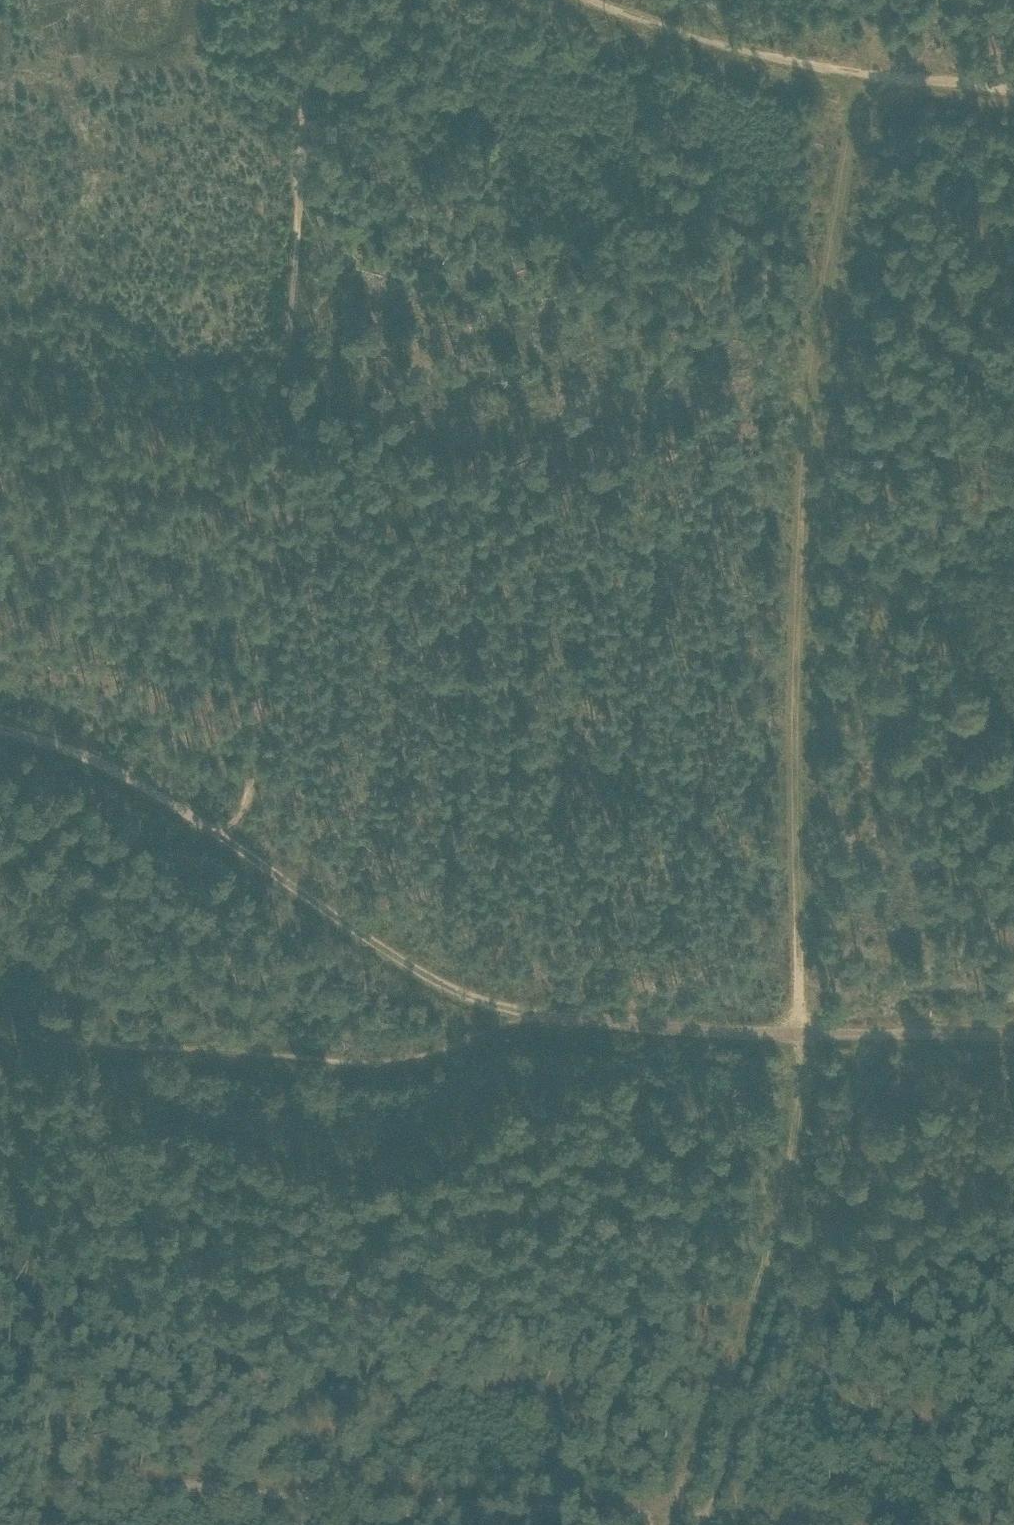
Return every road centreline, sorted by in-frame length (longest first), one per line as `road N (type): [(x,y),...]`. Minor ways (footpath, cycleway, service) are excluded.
road 1 (track): [(798,1036),(802,471),(848,160),(869,77)]
road 2 (track): [(328,0),(310,21),(289,226),(277,501),(242,846)]
road 3 (track): [(0,1476),(670,1514)]
road 4 (track): [(670,1514),(740,1344),(793,1166),(798,1036)]
road 5 (track): [(1013,90),(869,77),(723,45),(611,0)]
road 6 (track): [(0,728),(57,742),(130,777),(242,846)]
road 7 (track): [(798,1036),(1013,1039)]

